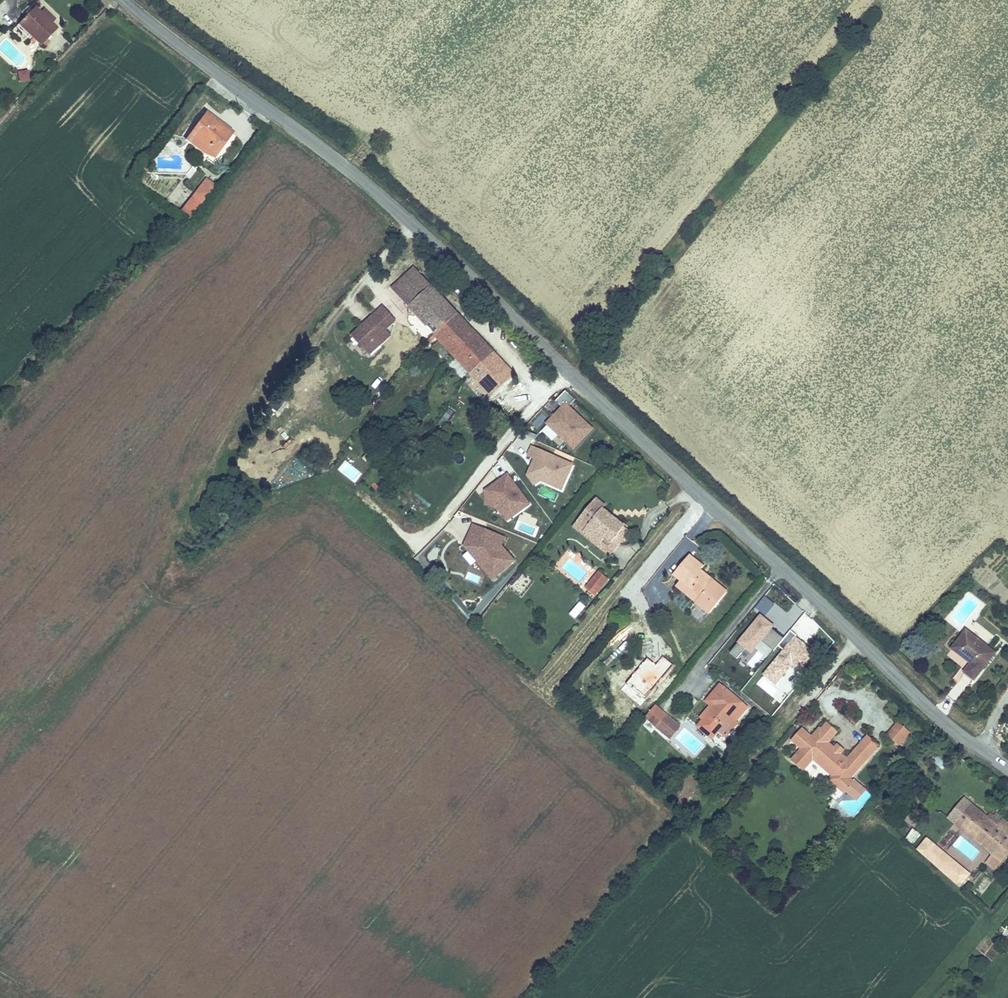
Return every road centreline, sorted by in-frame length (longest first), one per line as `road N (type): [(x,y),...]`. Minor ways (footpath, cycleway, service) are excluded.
road 1 (tertiary): [(124,0),(398,208),(671,473),(974,747)]
road 2 (track): [(472,764),(702,502)]

